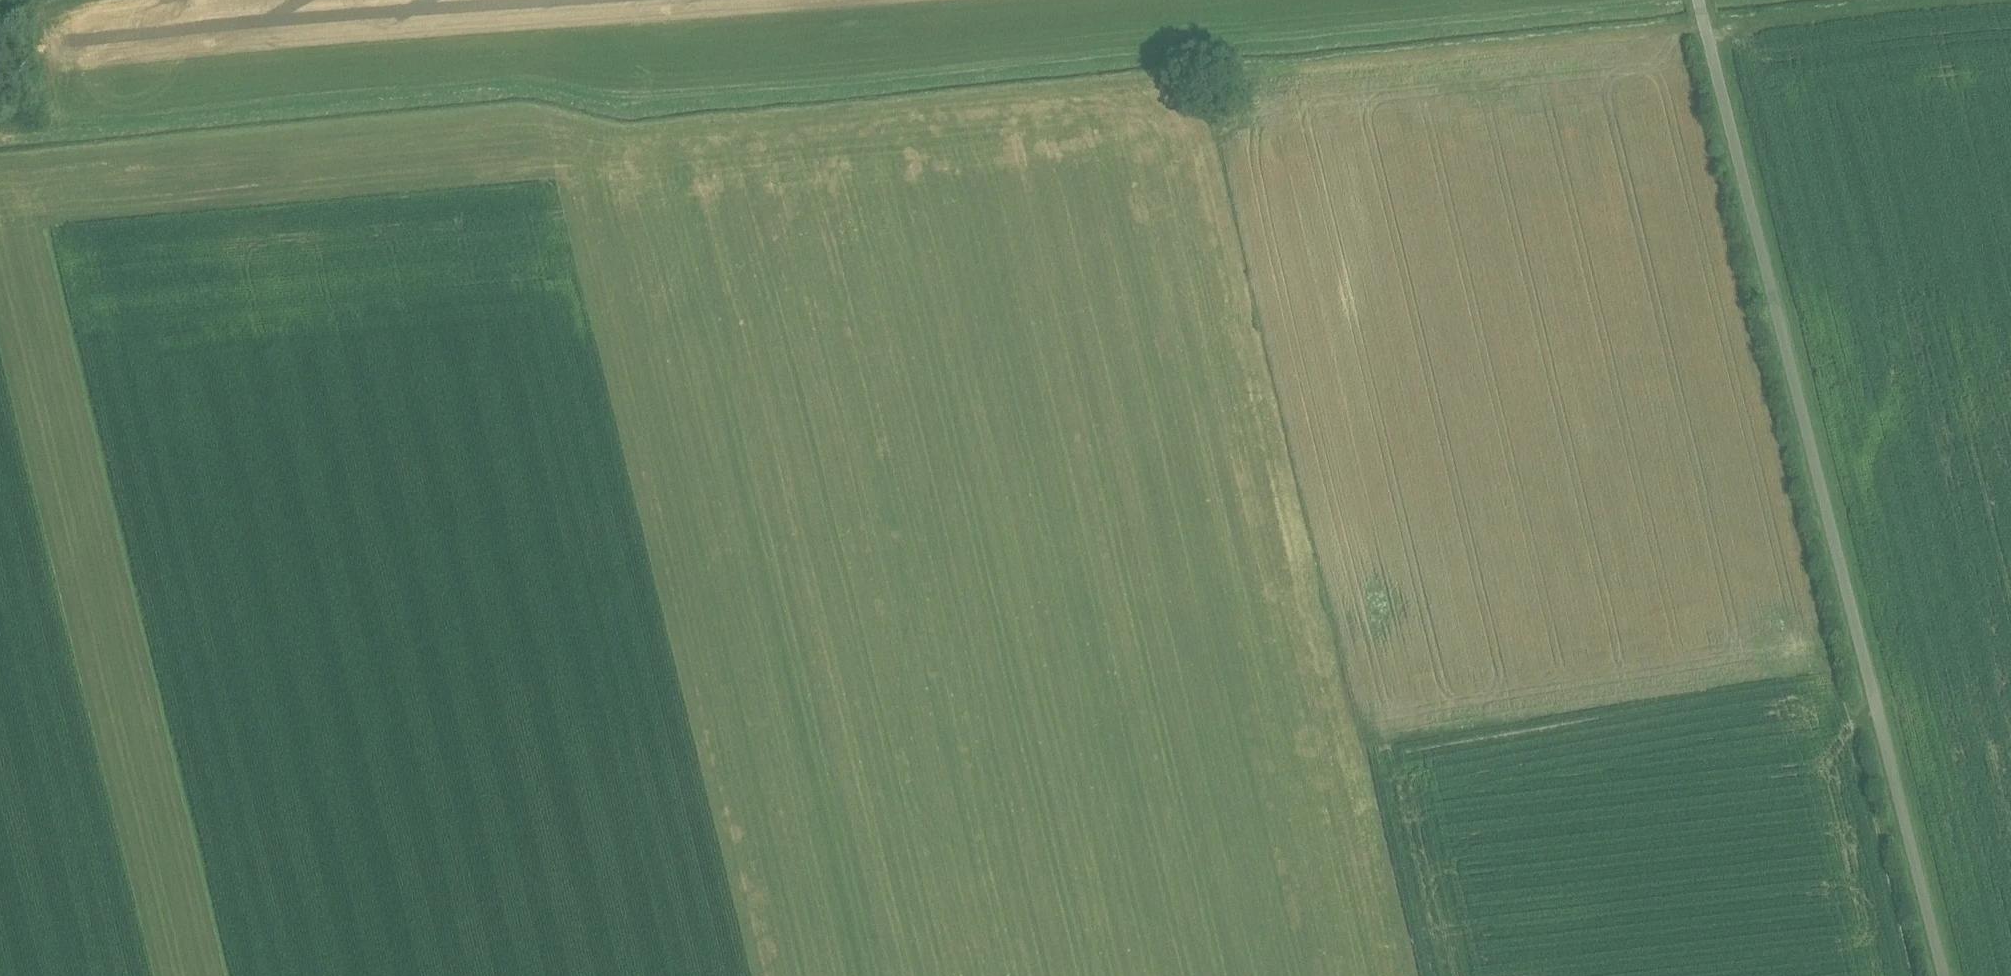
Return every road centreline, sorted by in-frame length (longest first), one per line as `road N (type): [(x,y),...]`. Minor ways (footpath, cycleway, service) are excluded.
road 1 (unclassified): [(1698,0),(1944,975)]
road 2 (track): [(1705,27),(1963,0)]

